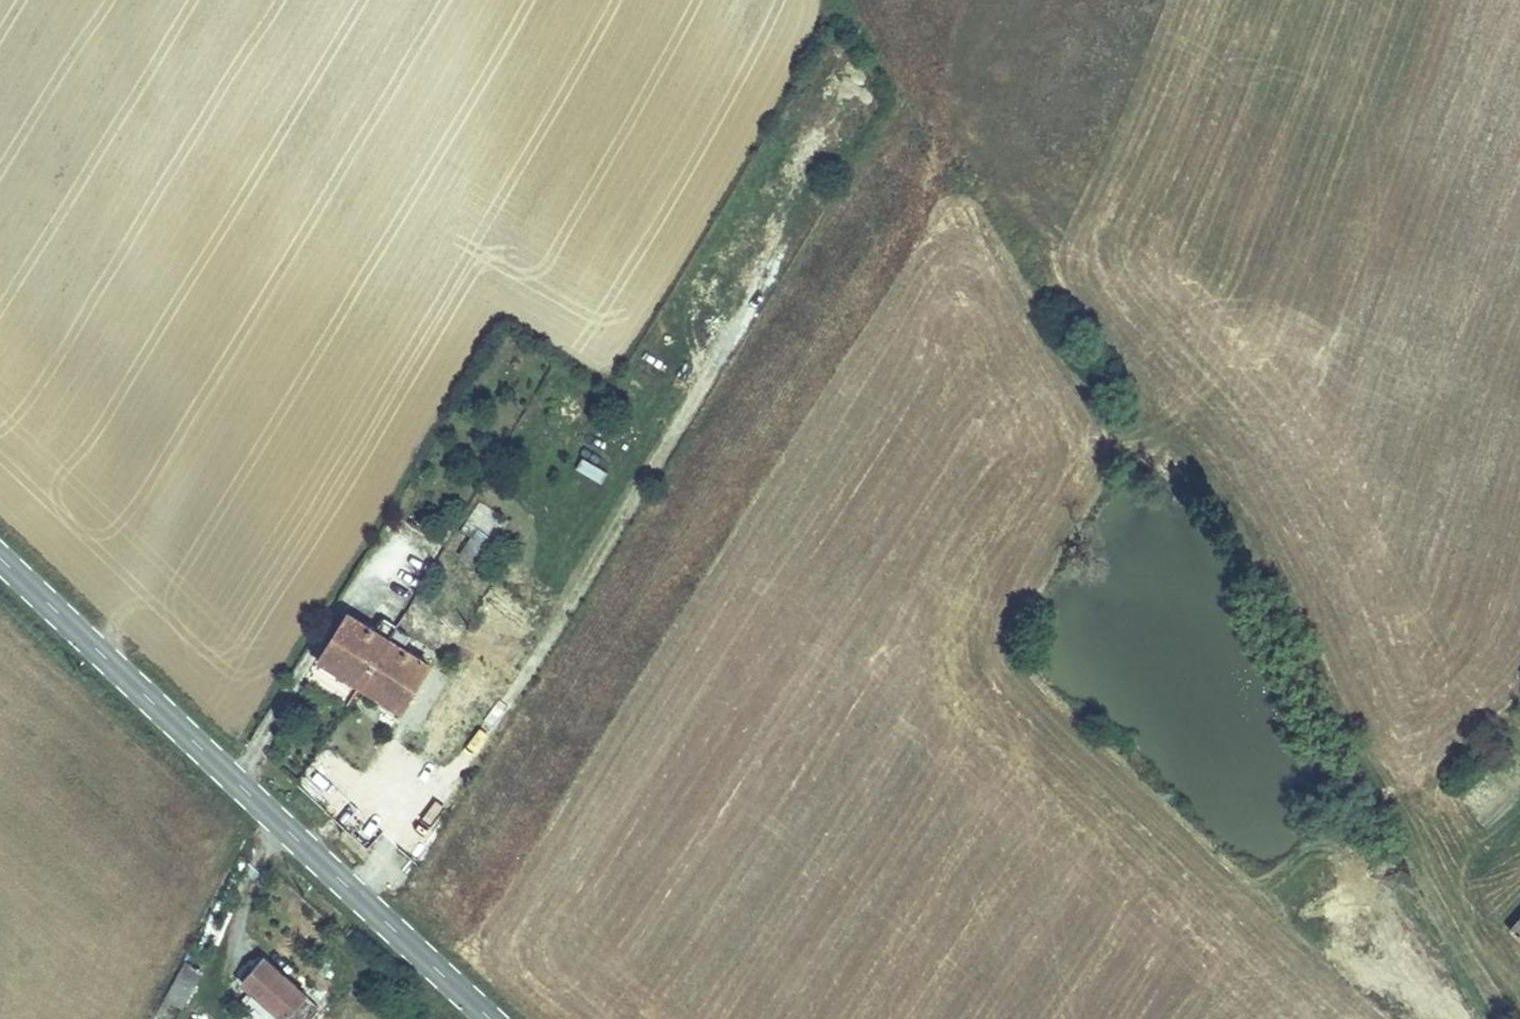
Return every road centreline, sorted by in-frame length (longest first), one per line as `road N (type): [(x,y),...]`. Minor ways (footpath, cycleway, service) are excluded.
road 1 (track): [(343,888),(497,716),(809,200)]
road 2 (secondary): [(0,557),(486,1018)]

